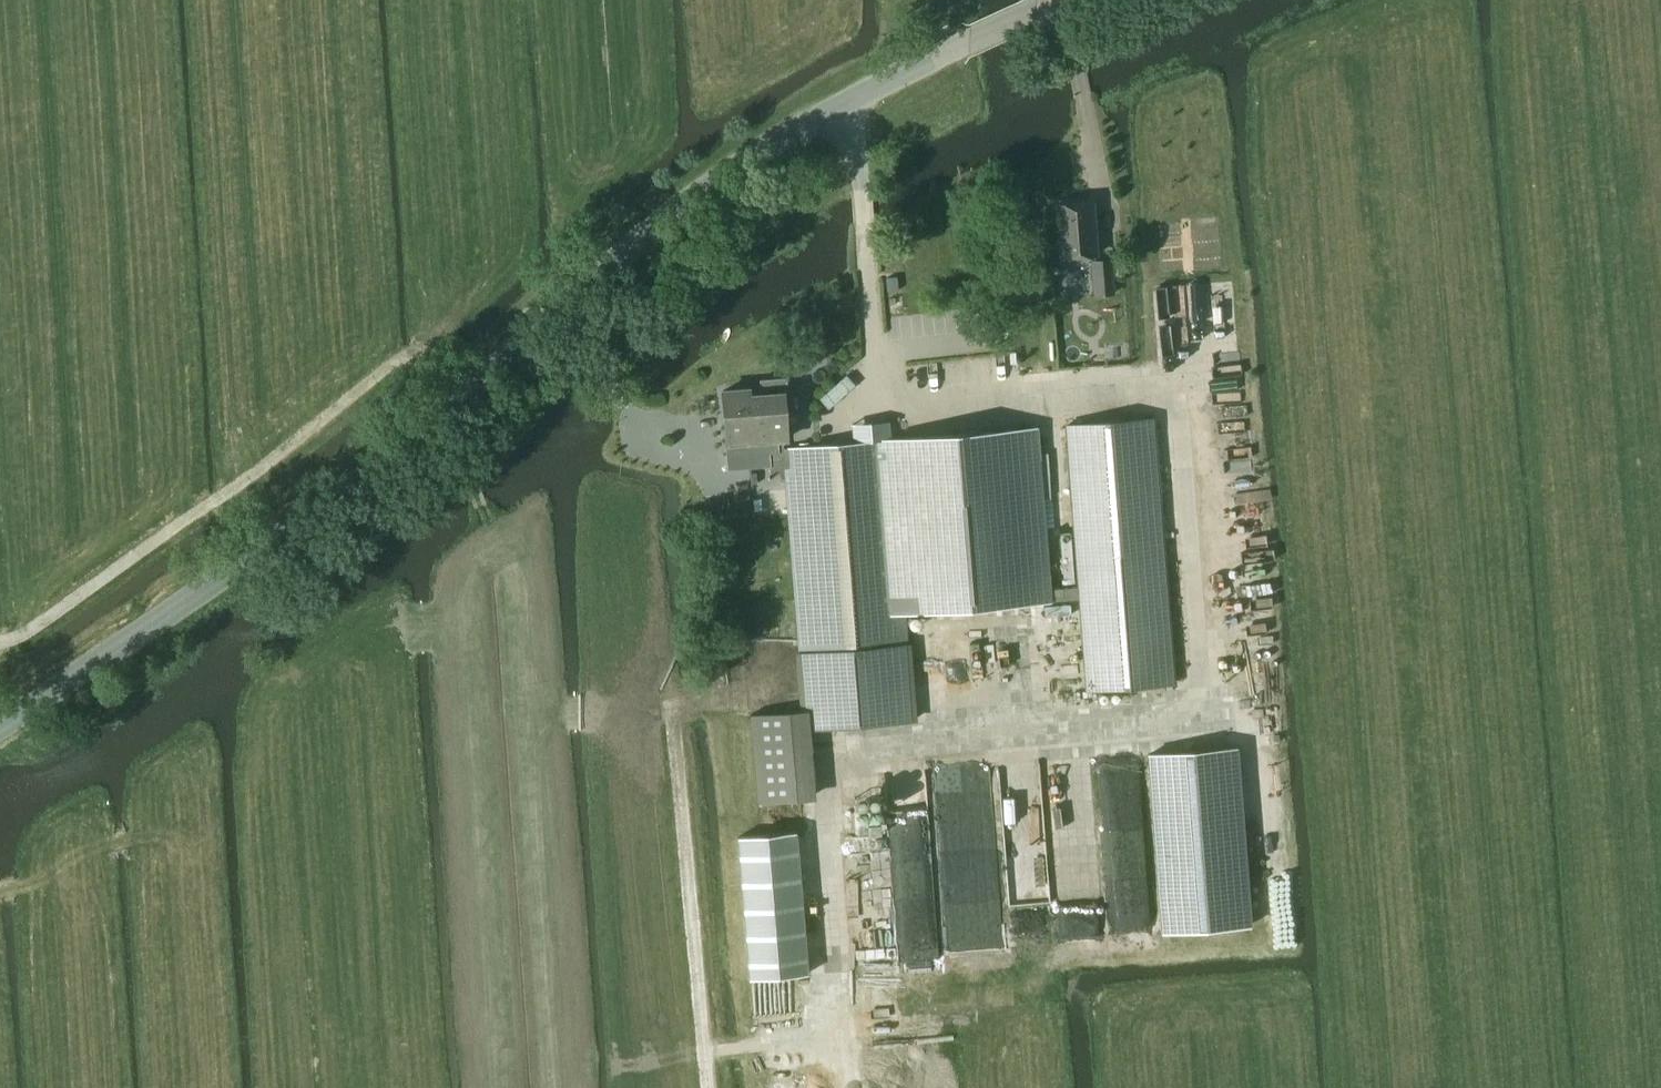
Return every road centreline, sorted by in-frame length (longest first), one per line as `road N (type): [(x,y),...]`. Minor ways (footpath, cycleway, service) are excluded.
road 1 (unclassified): [(0,728),(400,450),(707,187),(903,76)]

